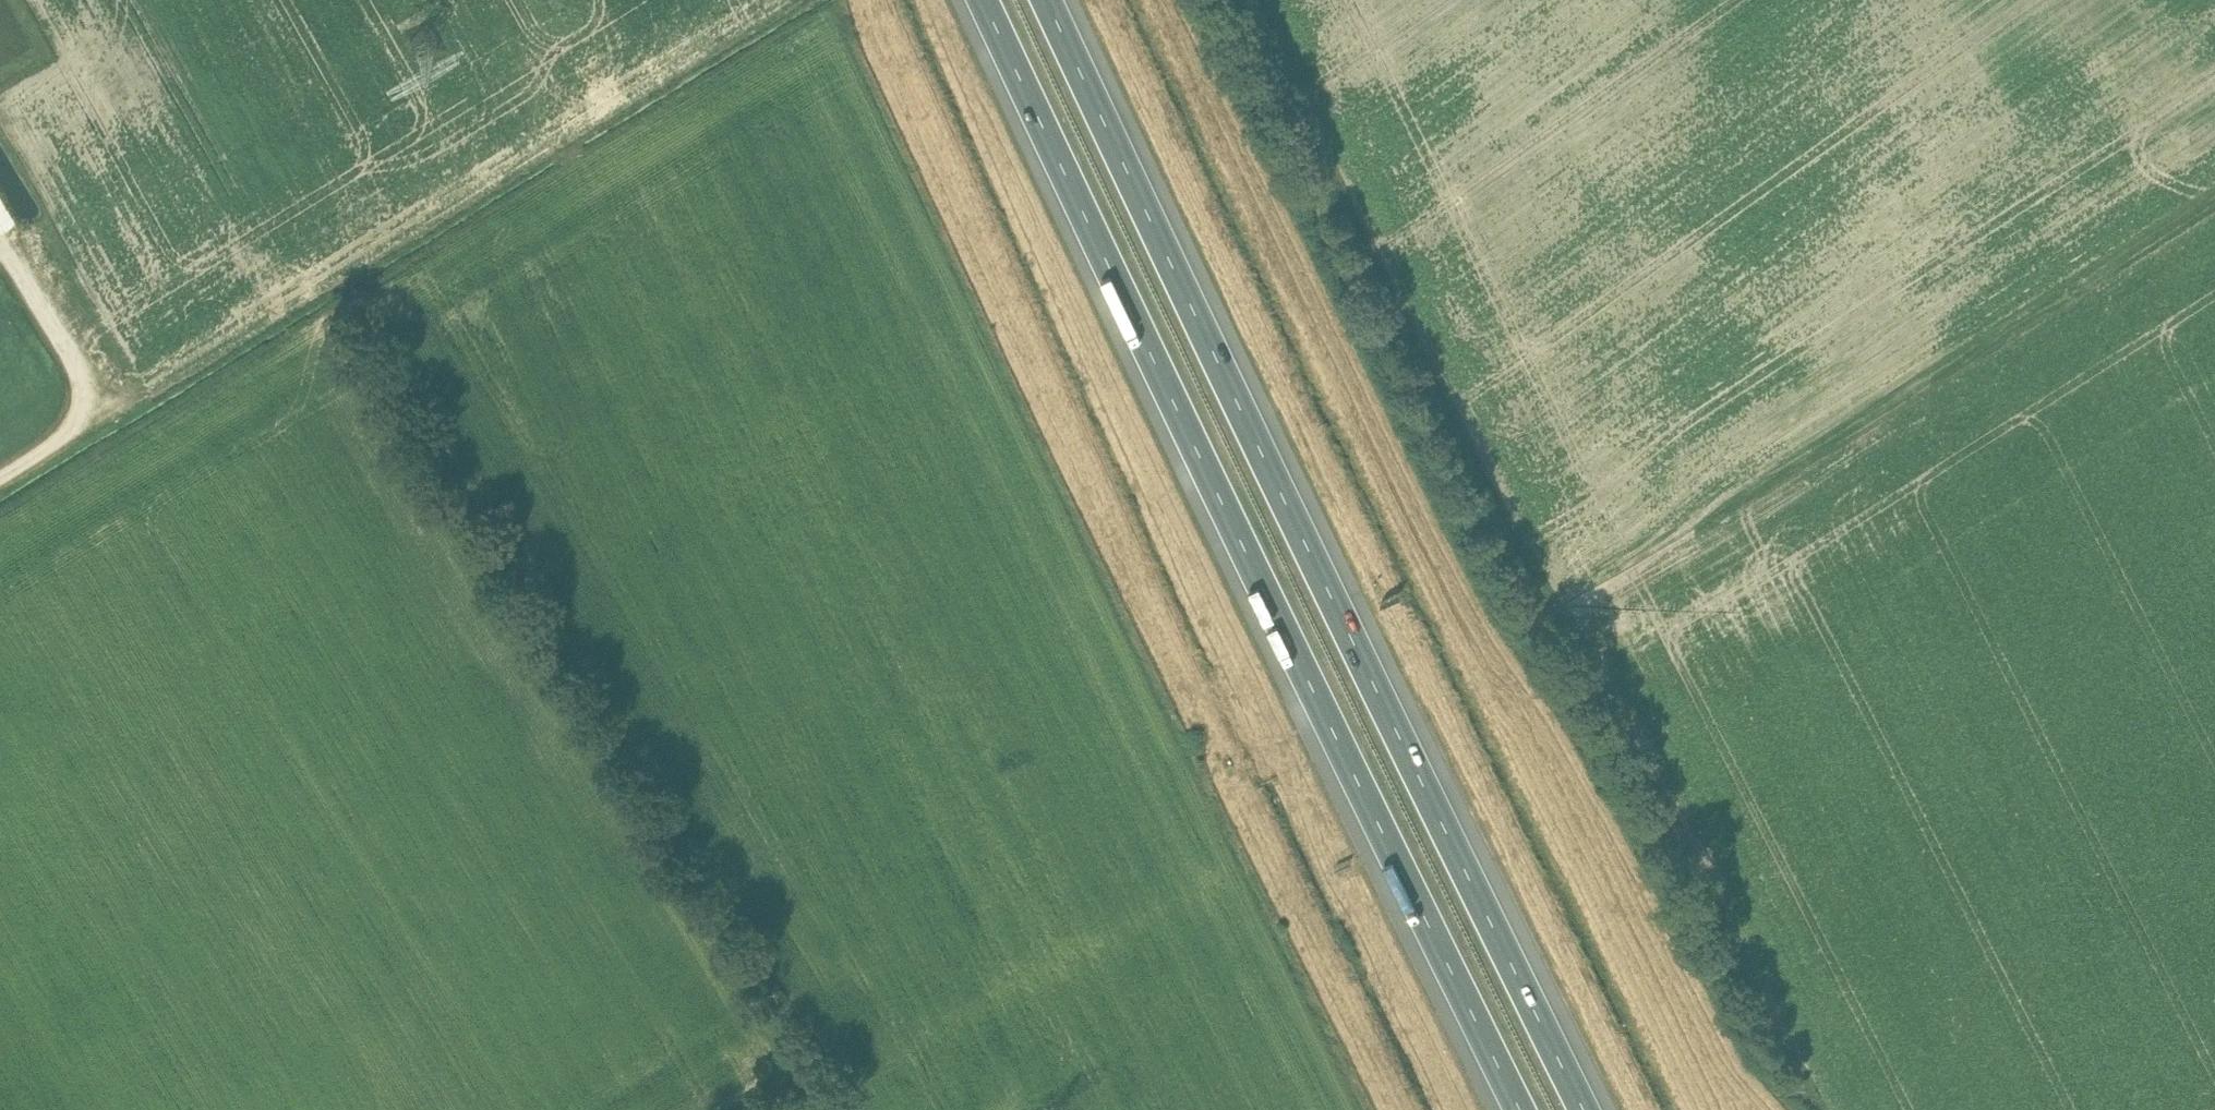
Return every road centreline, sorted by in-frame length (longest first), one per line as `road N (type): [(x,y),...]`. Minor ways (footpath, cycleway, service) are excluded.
road 1 (motorway): [(990,0),(1247,547),(1525,1109)]
road 2 (motorway): [(1599,1109),(1072,0)]

